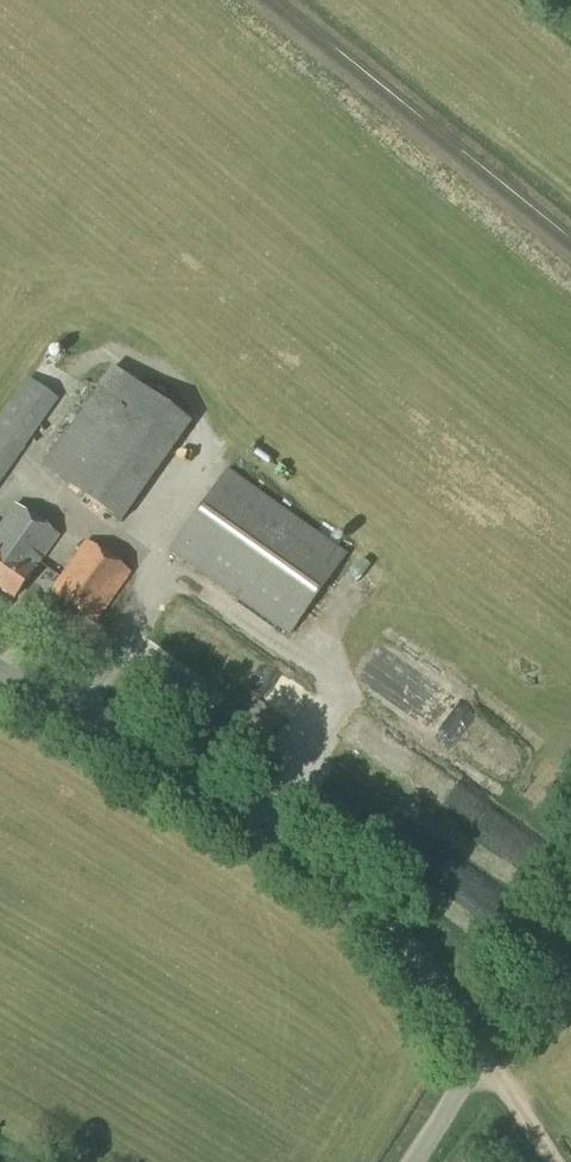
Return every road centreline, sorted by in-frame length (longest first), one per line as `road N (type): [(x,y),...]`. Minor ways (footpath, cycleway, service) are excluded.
road 1 (unclassified): [(412,1161),(479,1050),(397,934),(319,870),(0,670)]
road 2 (track): [(570,920),(479,1050),(552,1161)]

